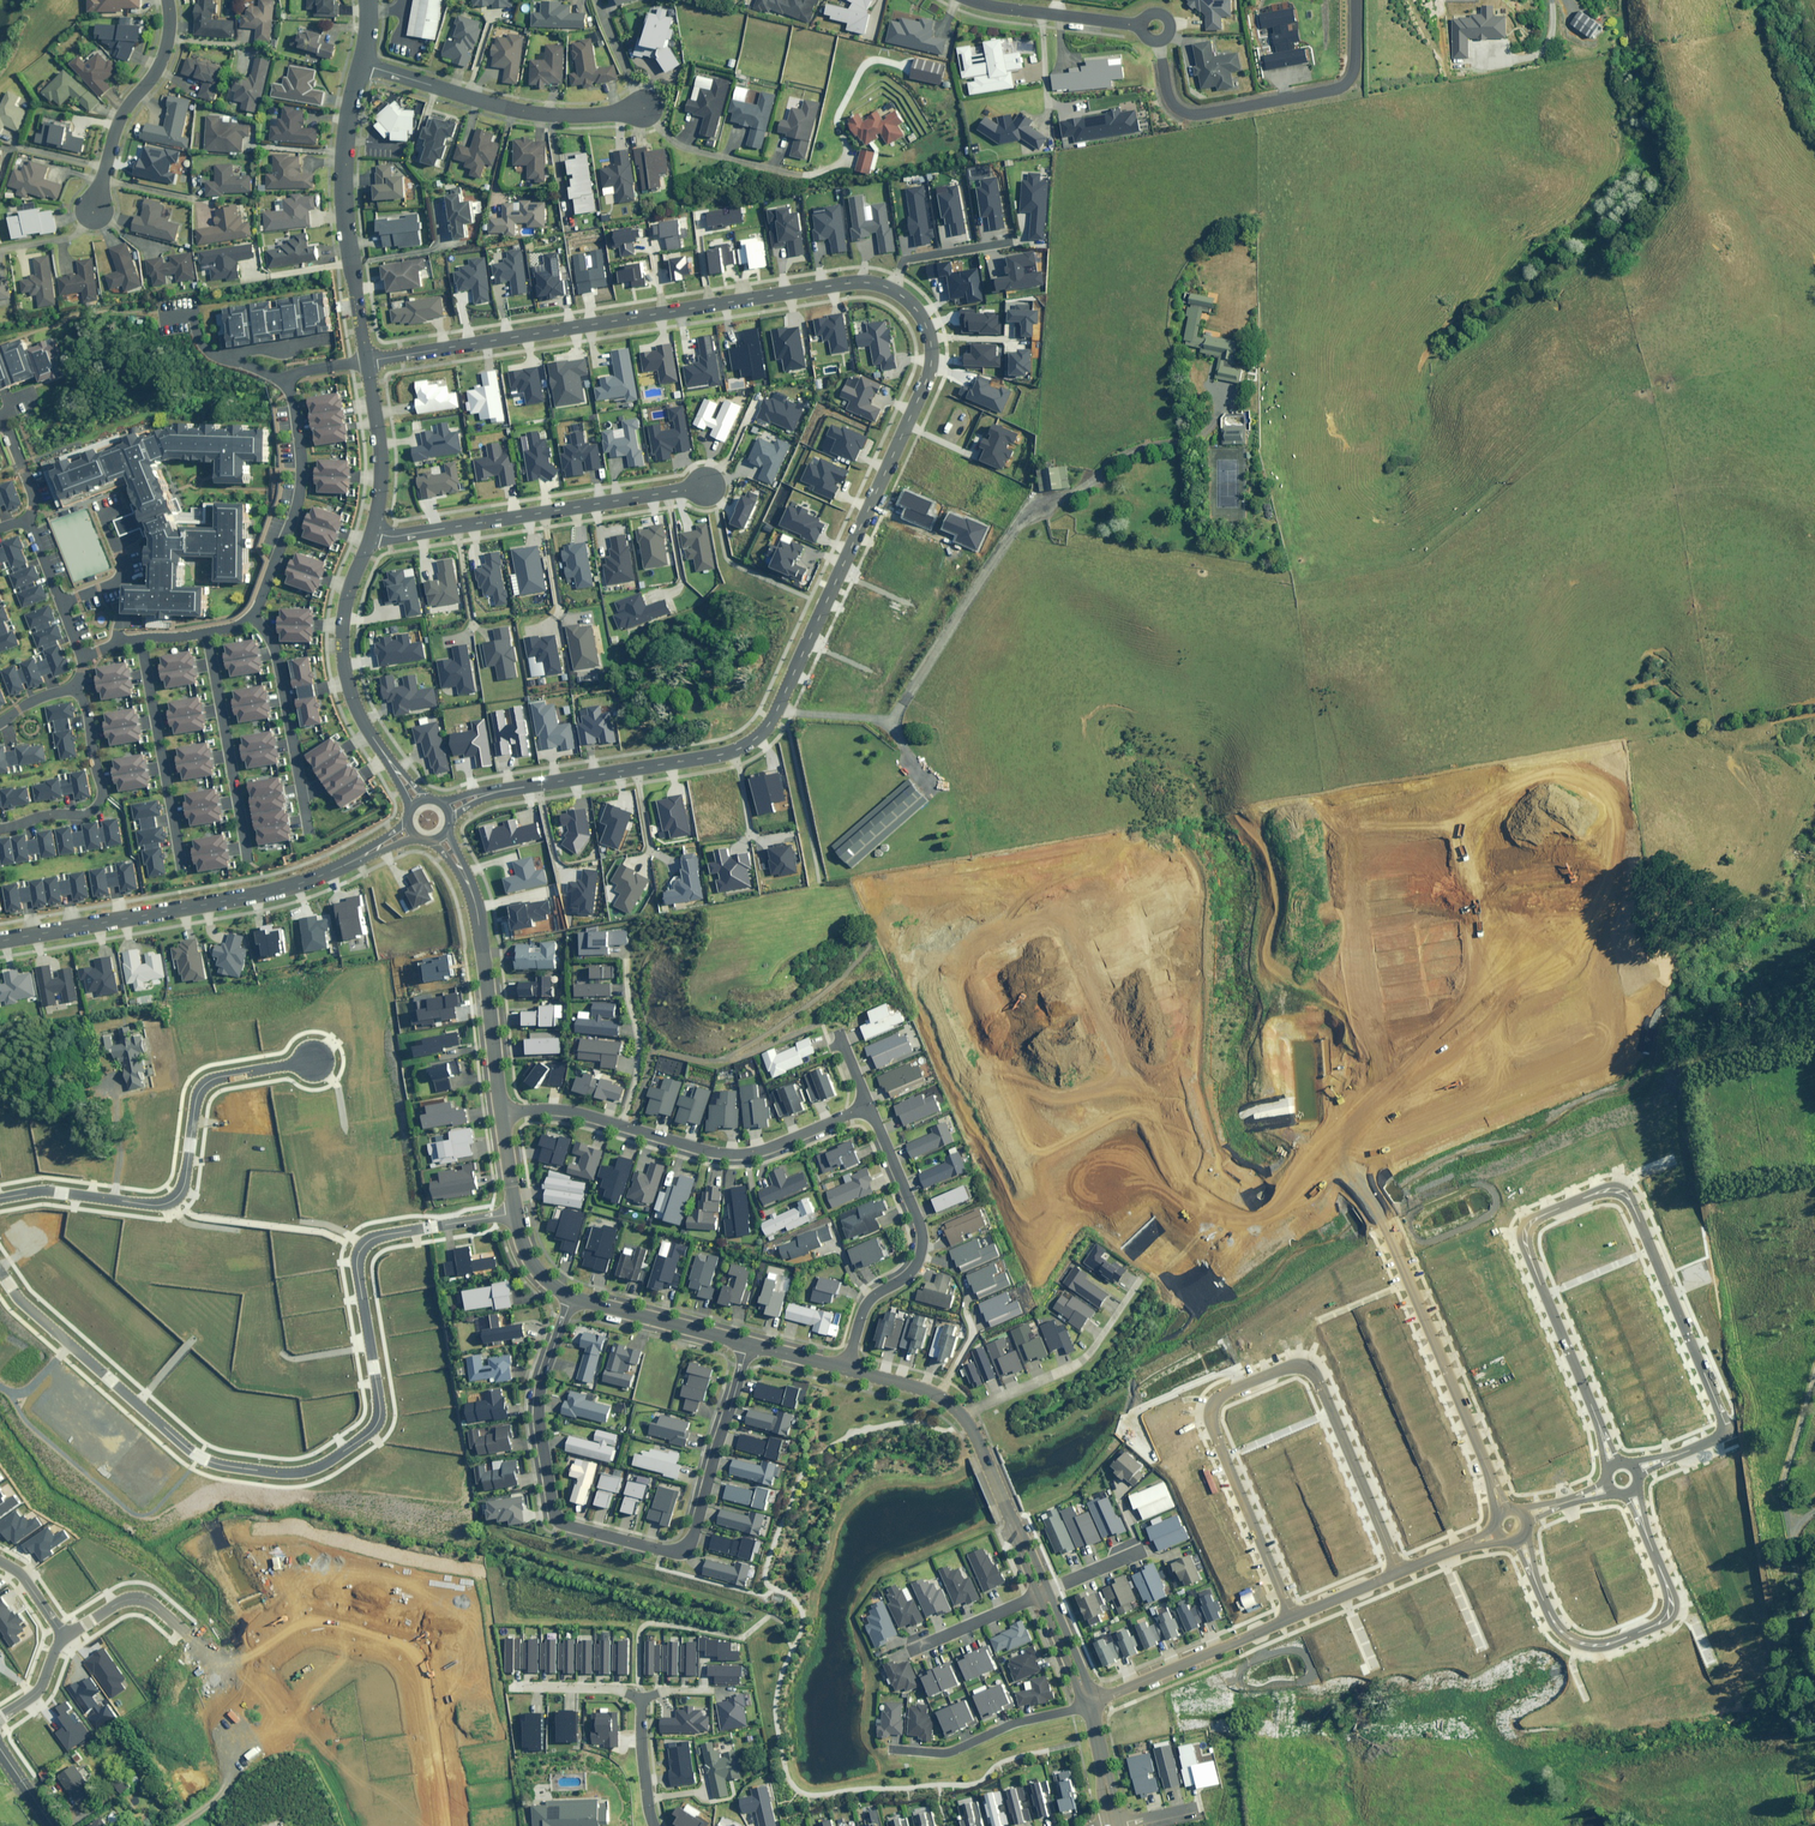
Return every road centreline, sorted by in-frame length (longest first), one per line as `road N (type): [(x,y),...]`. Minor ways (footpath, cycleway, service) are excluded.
road 1 (residential): [(446,810),(523,787),(735,751),(761,736),(927,374),(930,344),(907,296),(865,282),(365,361)]
road 2 (residential): [(0,1267),(18,1294),(202,1455),(300,1474),(381,1415),(362,1243),(517,1213)]
road 3 (residential): [(1168,1151),(1070,921),(1037,912),(969,944),(958,970),(1039,1163),(1073,1183)]
road 4 (residential): [(1614,1461),(1524,1242),(1536,1217),(1596,1192),(1620,1191),(1632,1202),(1729,1435)]
road 5 (residential): [(748,1343),(688,1547),(674,1552),(565,1525),(552,1509),(537,1401),(572,1295)]
road 6 (residential): [(1292,1618),(1209,1414),(1222,1395),(1293,1365),(1313,1371),(1399,1573)]
road 7 (residential): [(1501,1105),(1597,1066),(1618,1017),(1586,847),(1558,832),(1464,849)]
road 8 (tertiary): [(0,941),(255,899),(370,855),(408,827)]
road 9 (residential): [(0,1196),(49,1191),(147,1204),(176,1200),(205,1081),(314,1062)]
road 10 (residential): [(371,533),(396,537),(708,485)]
road 11 (residential): [(1523,1545),(1549,1615),(1572,1640),(1605,1646),(1655,1626),(1670,1612),(1669,1592),(1632,1499)]
road 12 (residential): [(1158,43),(1168,101),(1186,114),(1331,93),(1356,72),(1356,0)]
road 13 (residential): [(1387,1228),(1501,1507)]
road 14 (tertiary): [(361,64),(344,151),(344,204),(365,361)]
road 15 (residential): [(846,1368),(863,1310),(921,1254),(915,1210),(869,1107)]
road 16 (tertiary): [(371,533),(343,618),(343,675),(362,725),(415,802)]
road 17 (residential): [(644,106),(534,115),(361,64)]
road 18 (tertiary): [(440,836),(479,912),(502,1113)]
road 19 (residential): [(618,1125),(744,1155),(869,1107)]
road 20 (residential): [(1464,849),(1501,1105)]
road 21 (residential): [(1346,1174),(1317,1131),(1294,1003),(1365,991)]
road 22 (residential): [(254,616),(294,500),(296,374)]
road 23 (residential): [(1464,849),(1345,871),(1365,991)]
road 24 (residential): [(1346,1174),(1258,1232),(1236,1235),(1193,1209),(1168,1151)]
road 25 (residential): [(141,639),(185,875)]
road 26 (unknown): [(231,1682),(288,1627),(441,1649)]
road 27 (residential): [(961,1415),(1082,1359),(1141,1279)]
road 28 (residential): [(247,857),(209,629)]
road 29 (residential): [(92,212),(123,114),(165,54),(167,0)]
road 30 (residential): [(310,833),(274,642),(254,616)]
road 31 (residential): [(0,828),(86,814),(100,801),(89,718),(73,688)]
road 32 (residential): [(1087,1705),(1292,1618)]
road 33 (residential): [(890,1748),(942,1753),(1087,1705)]
road 34 (unknown): [(231,1682),(291,1736),(353,1825)]
road 35 (tertiary): [(572,1295),(748,1343)]
road 36 (residential): [(971,0),(1143,26)]
road 37 (tertiary): [(365,361),(378,454),(371,533)]
road 38 (residential): [(618,1125),(636,1072),(624,959)]
road 39 (residential): [(1365,991),(1392,1149)]
road 40 (residential): [(909,1651),(1037,1596)]
road 41 (residential): [(61,603),(122,580),(100,510)]
road 42 (residential): [(59,1634),(124,1598),(144,1603),(172,1629)]
road 43 (tertiary): [(961,1415),(1016,1533)]
road 44 (track): [(169,1825),(231,1773),(248,1730)]
road 45 (residential): [(653,1825),(642,1700)]
road 46 (tertiary): [(846,1368),(922,1390),(961,1415)]
road 47 (residential): [(296,374),(228,360),(187,329)]

